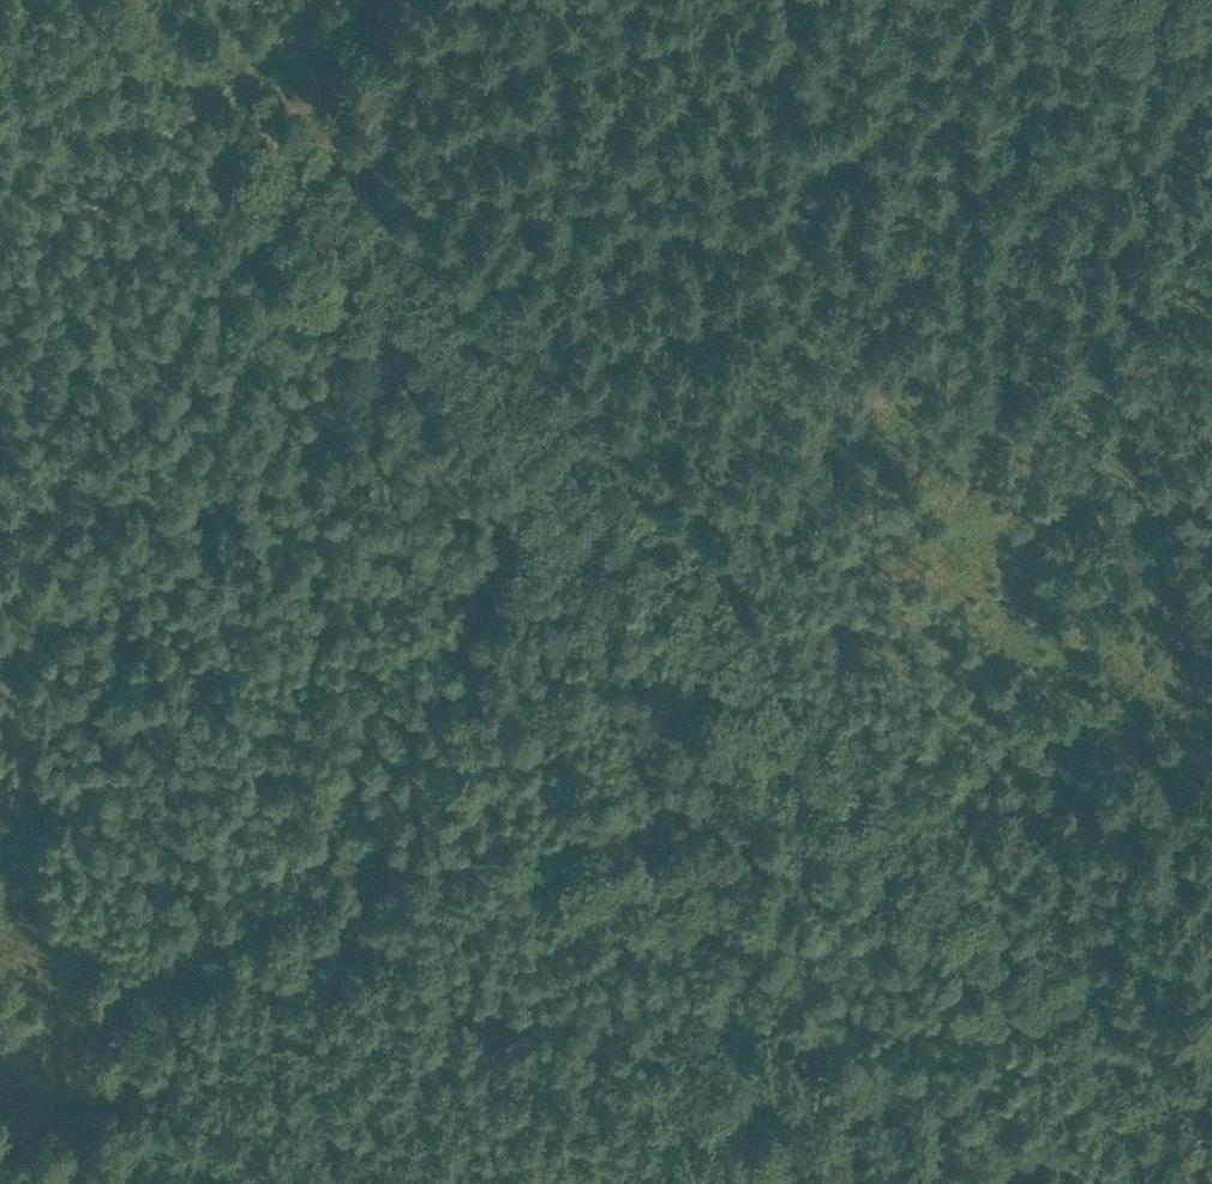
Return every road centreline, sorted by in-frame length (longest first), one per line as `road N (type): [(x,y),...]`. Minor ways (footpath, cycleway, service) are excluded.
road 1 (track): [(230,83),(1211,1174)]

